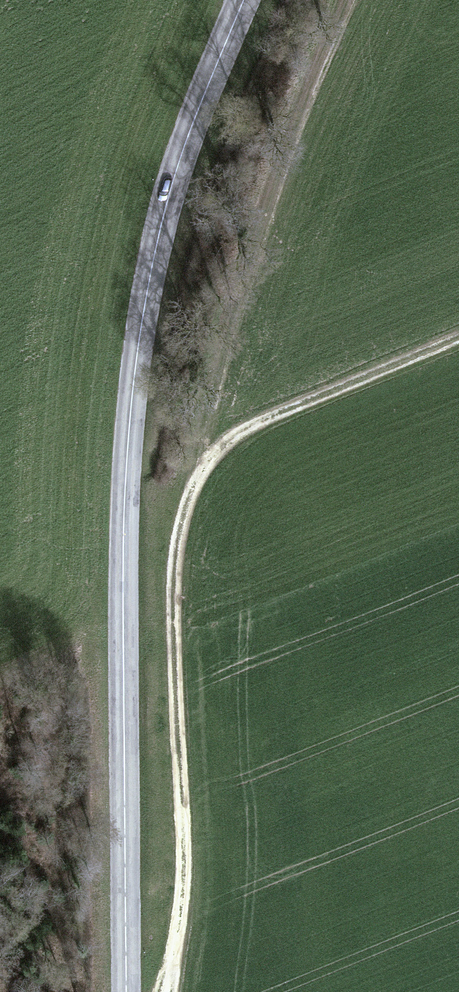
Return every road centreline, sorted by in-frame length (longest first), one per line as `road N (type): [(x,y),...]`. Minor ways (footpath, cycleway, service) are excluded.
road 1 (tertiary): [(124,991),(136,389),(145,310),(173,188),(245,0)]
road 2 (track): [(159,991),(178,903),(184,819),(174,621),(177,558),(192,506),(209,469),(238,439),(458,338)]

